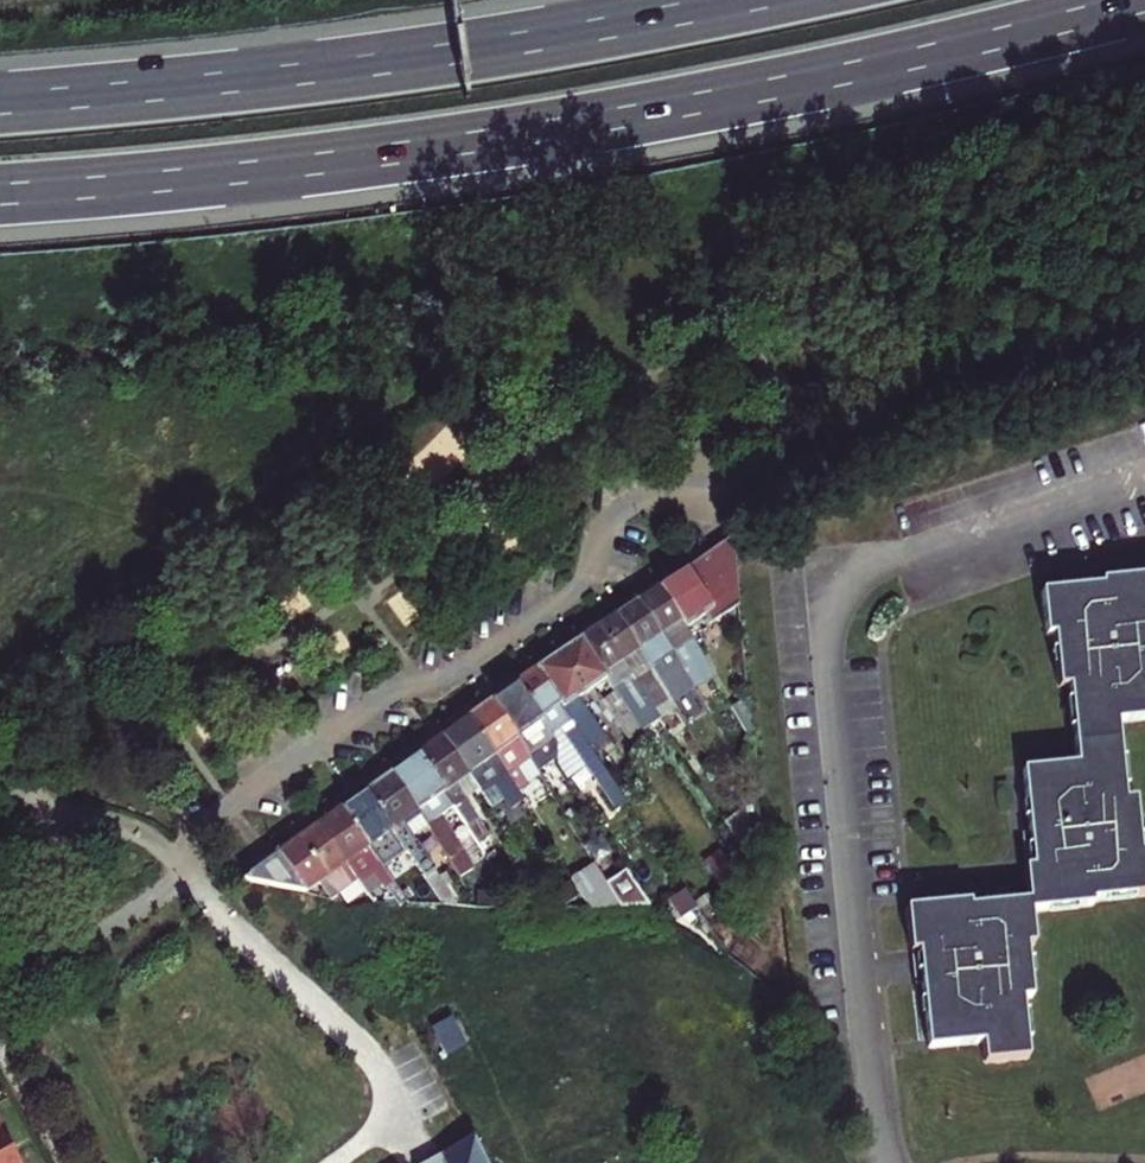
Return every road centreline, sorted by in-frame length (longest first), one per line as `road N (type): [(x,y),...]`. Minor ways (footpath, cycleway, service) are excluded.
road 1 (motorway): [(0,194),(268,171),(551,130),(957,49),(1144,0)]
road 2 (residential): [(0,989),(130,916),(173,880),(189,833),(382,700),(458,675),(573,596),(608,521),(647,498)]
road 3 (motorway): [(744,0),(419,58),(0,103)]

